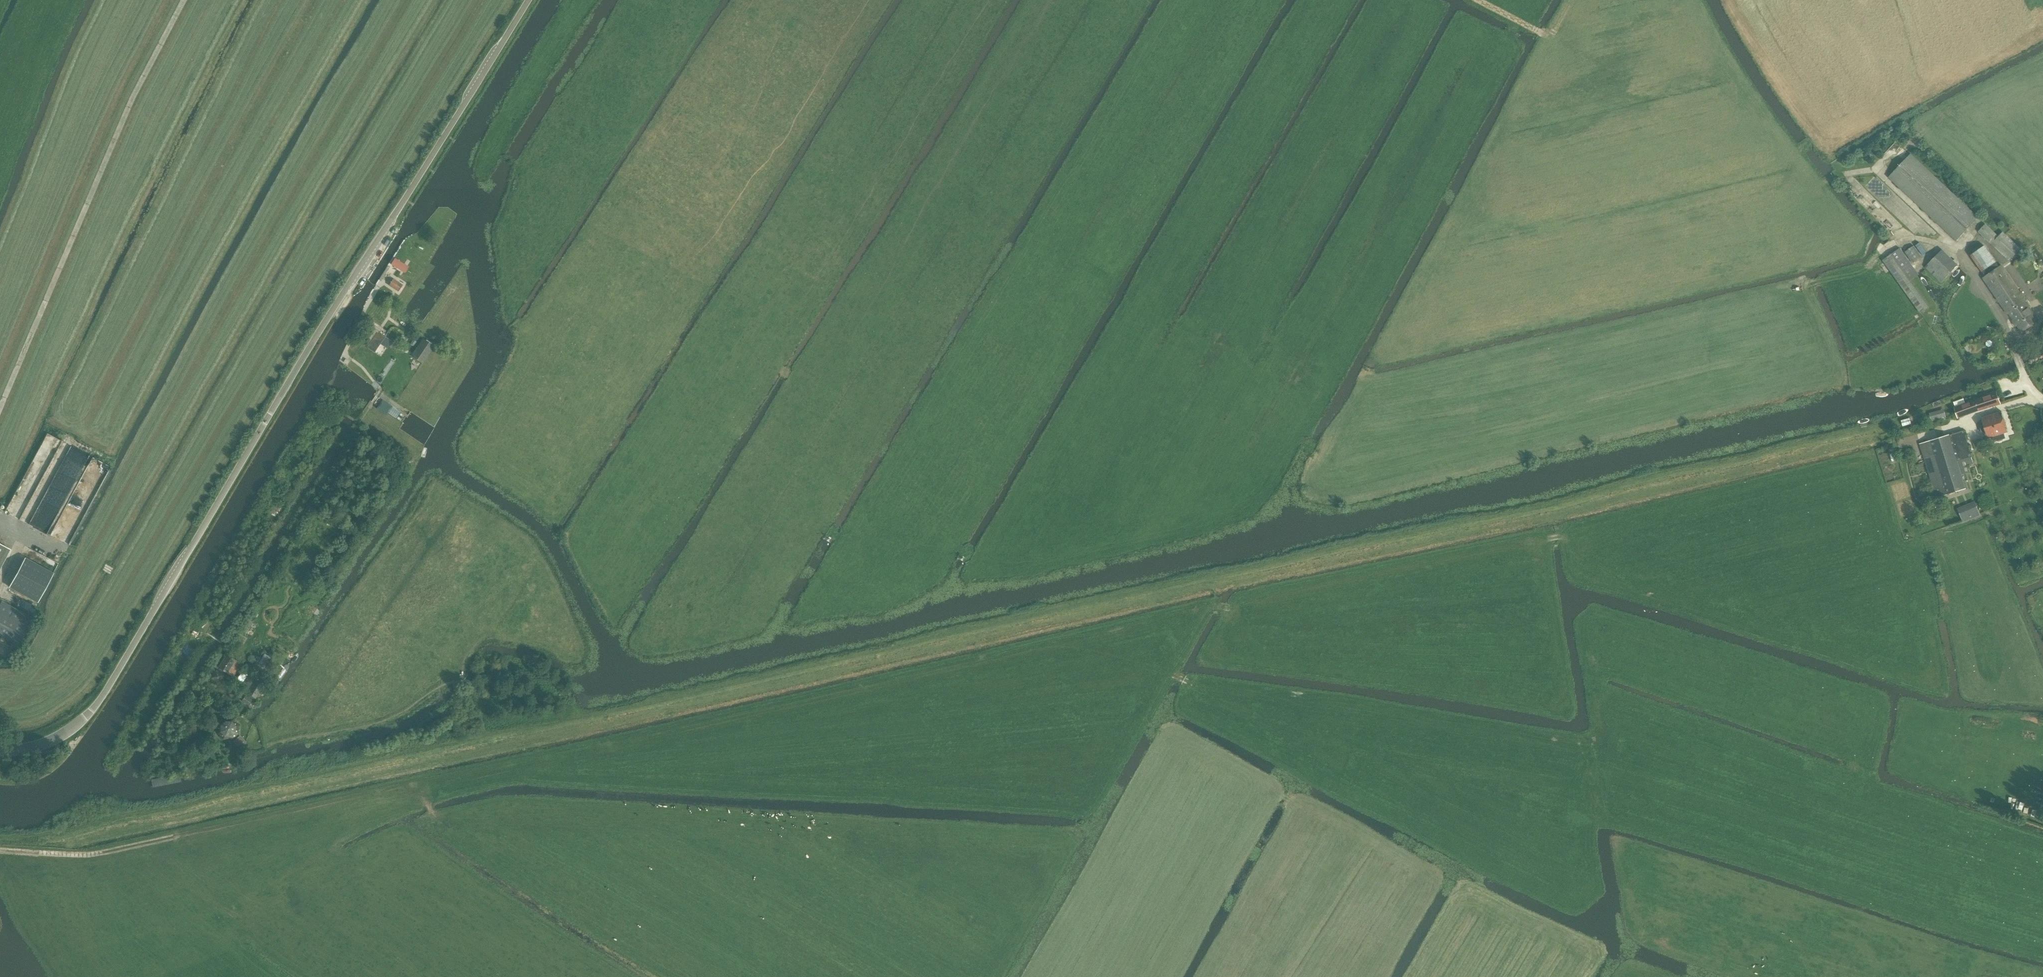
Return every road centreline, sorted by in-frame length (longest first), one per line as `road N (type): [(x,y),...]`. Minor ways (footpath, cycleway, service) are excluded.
road 1 (unclassified): [(0,749),(62,736),(110,685),(529,0)]
road 2 (track): [(0,410),(134,94),(184,0)]
road 3 (track): [(0,850),(87,855),(171,837)]
road 4 (track): [(0,519),(113,572)]

